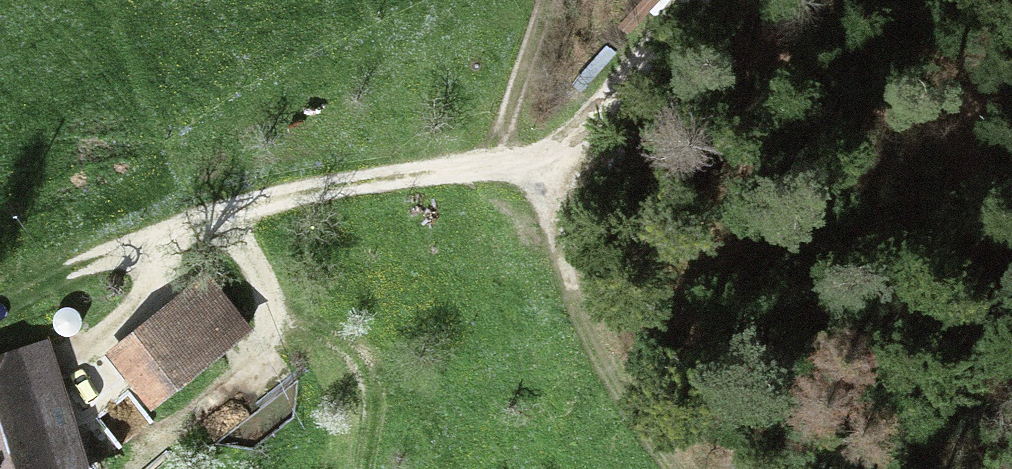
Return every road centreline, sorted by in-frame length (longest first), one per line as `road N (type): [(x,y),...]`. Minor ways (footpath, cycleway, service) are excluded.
road 1 (track): [(512,162),(448,166),(211,213),(43,283)]
road 2 (track): [(701,468),(540,231),(512,162)]
road 3 (track): [(709,0),(592,120),(512,162)]
road 4 (track): [(211,213),(260,278),(268,324),(246,381)]
road 5 (track): [(141,239),(147,275),(132,309),(69,350)]

